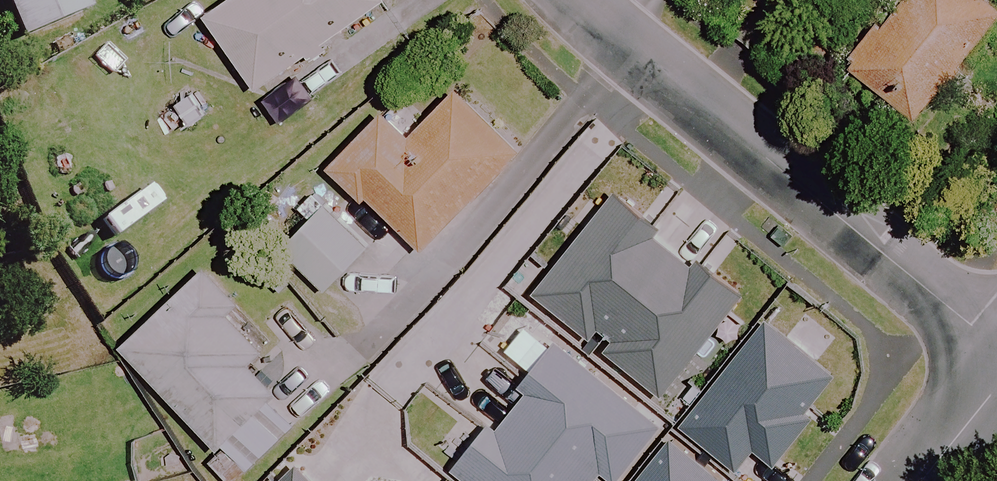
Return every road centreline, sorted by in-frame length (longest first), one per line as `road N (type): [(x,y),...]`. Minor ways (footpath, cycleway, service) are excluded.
road 1 (residential): [(996,345),(577,0)]

